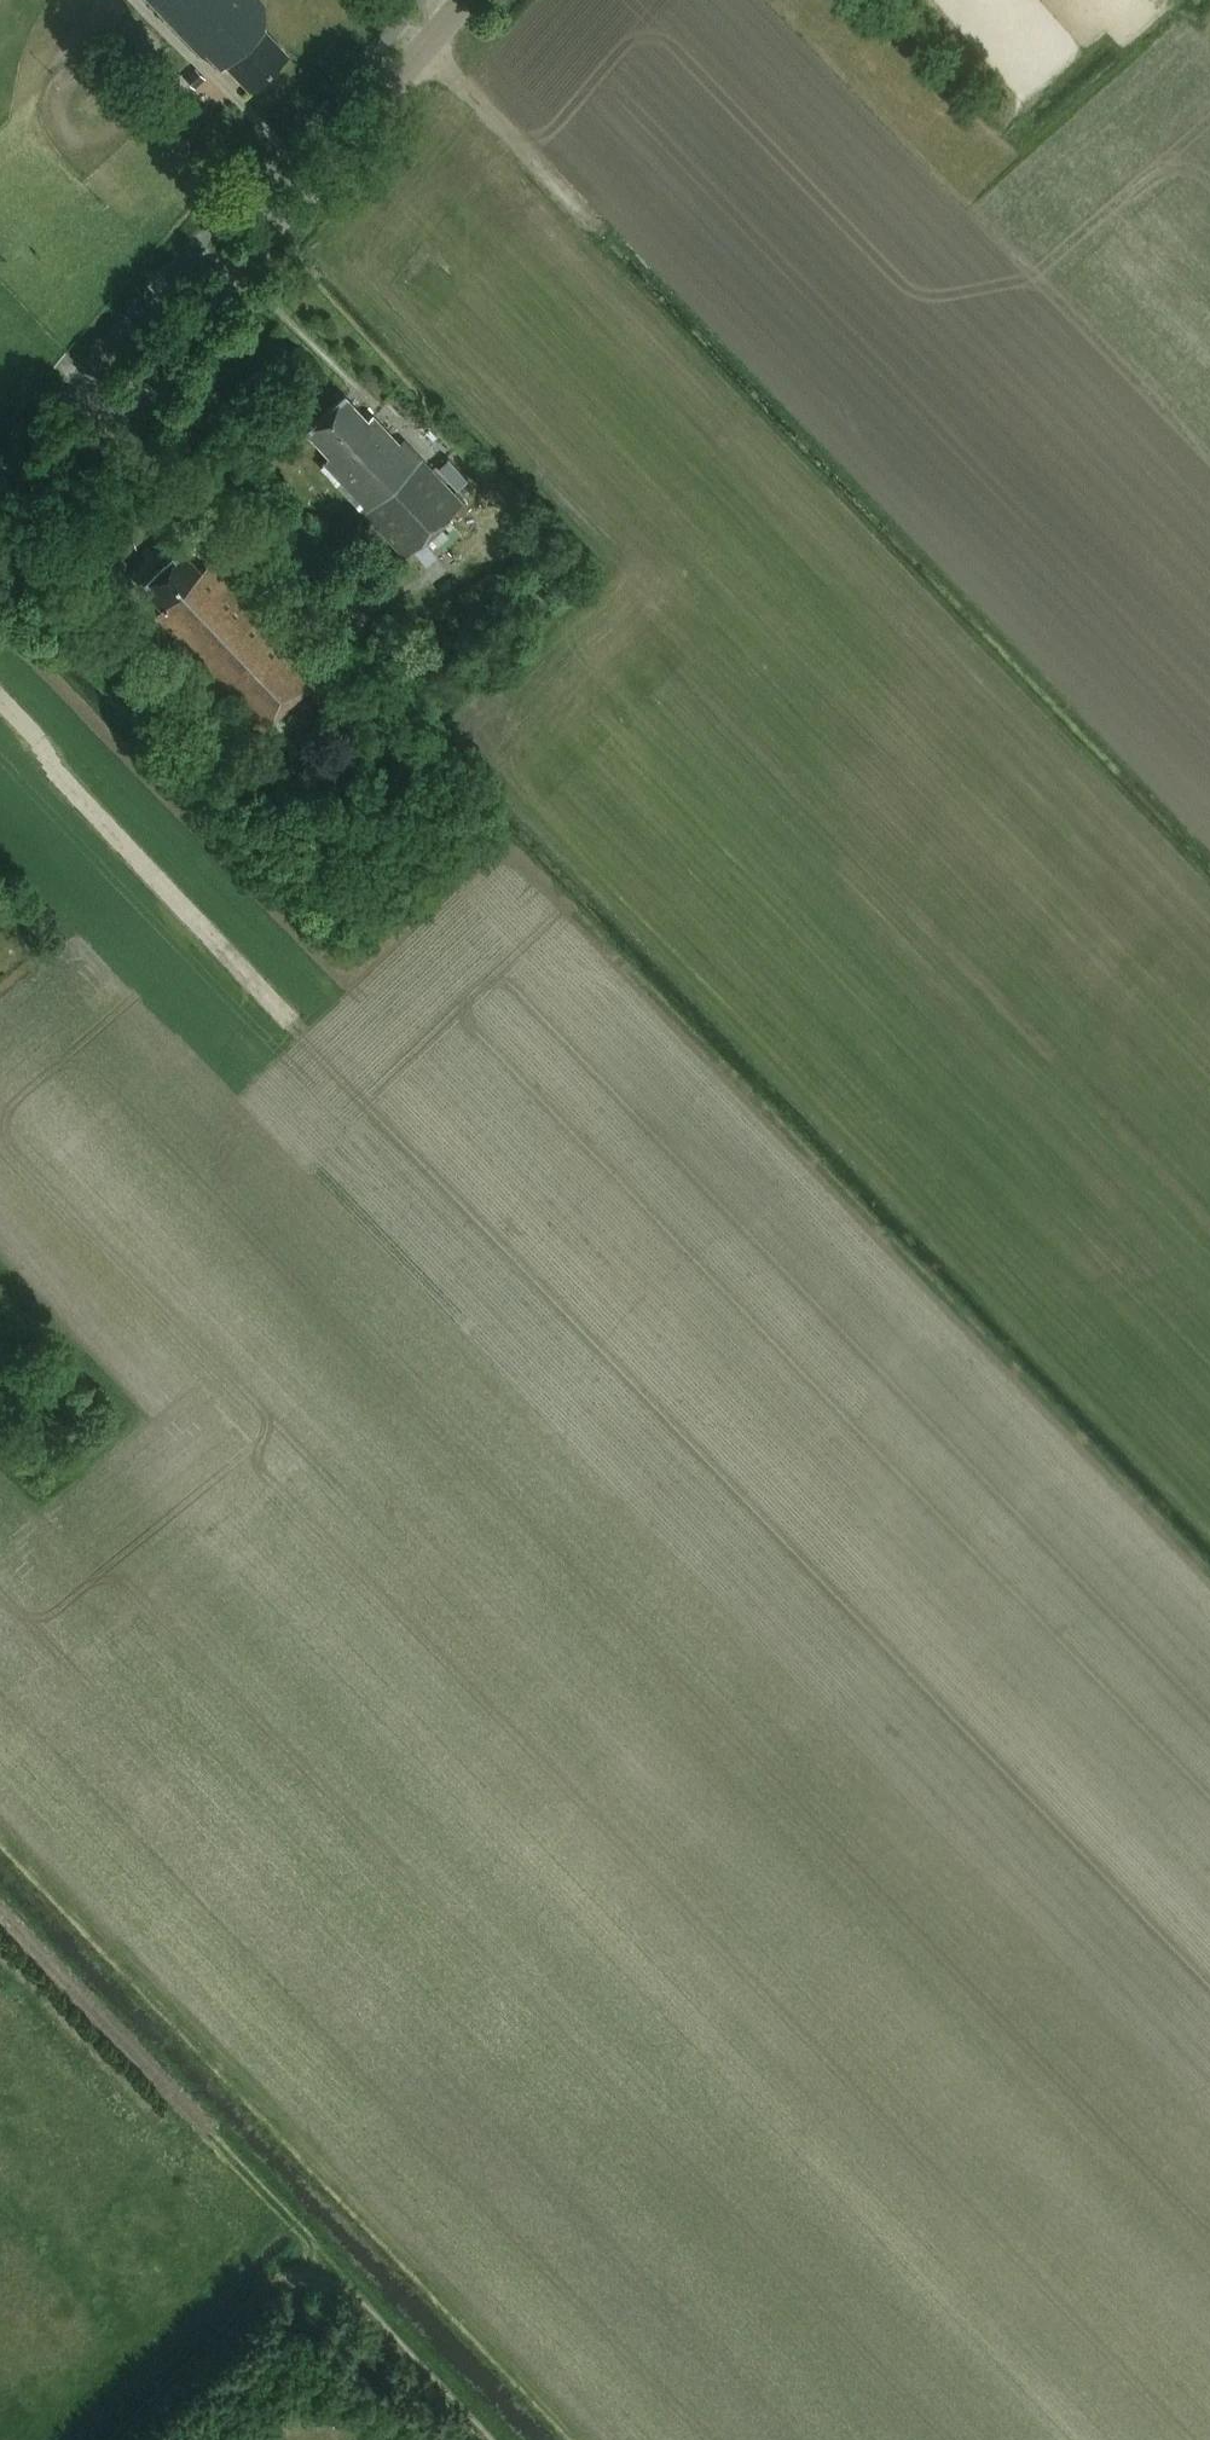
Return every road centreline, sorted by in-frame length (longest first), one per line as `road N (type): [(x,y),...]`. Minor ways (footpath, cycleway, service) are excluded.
road 1 (secondary): [(0,543),(465,0)]

